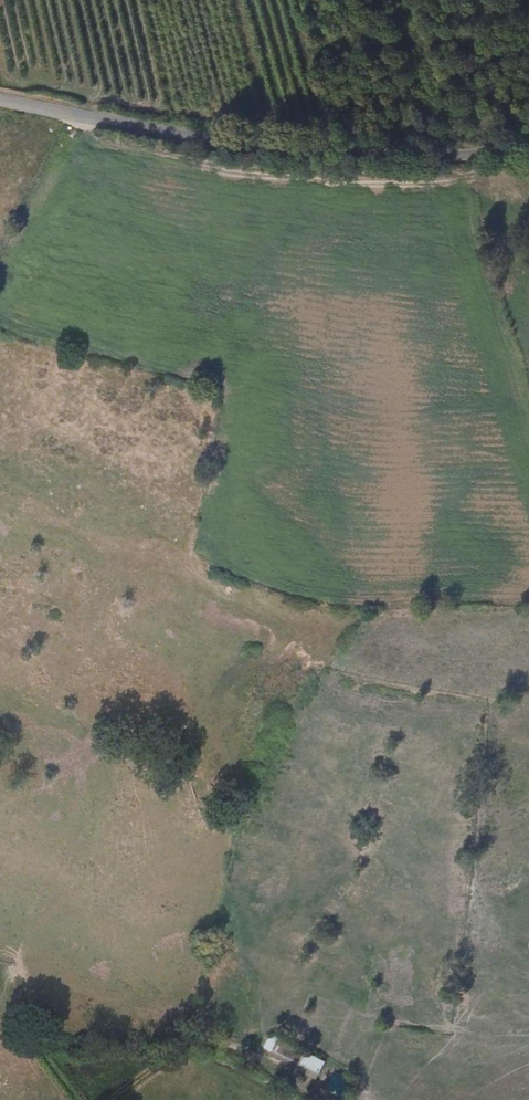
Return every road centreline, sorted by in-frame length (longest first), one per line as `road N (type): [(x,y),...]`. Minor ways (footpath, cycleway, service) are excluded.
road 1 (residential): [(528,159),(320,158),(0,96)]

